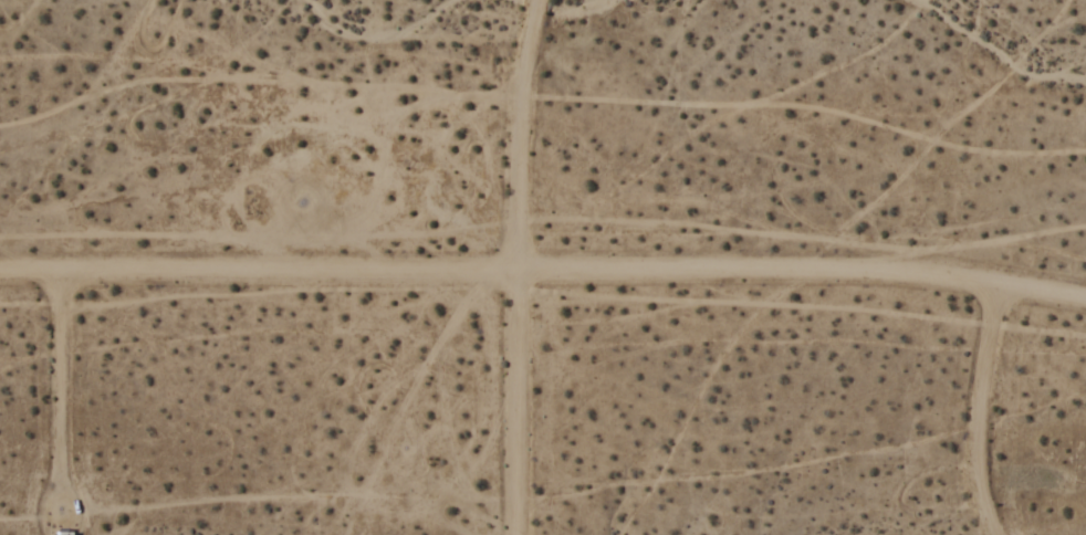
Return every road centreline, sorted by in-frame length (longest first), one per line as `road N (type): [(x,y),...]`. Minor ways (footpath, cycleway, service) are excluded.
road 1 (track): [(1085,303),(856,275),(0,277)]
road 2 (track): [(521,534),(522,145),(542,0)]
road 3 (track): [(999,534),(982,483),(980,417),(1007,292)]
road 4 (track): [(61,277),(62,520)]

